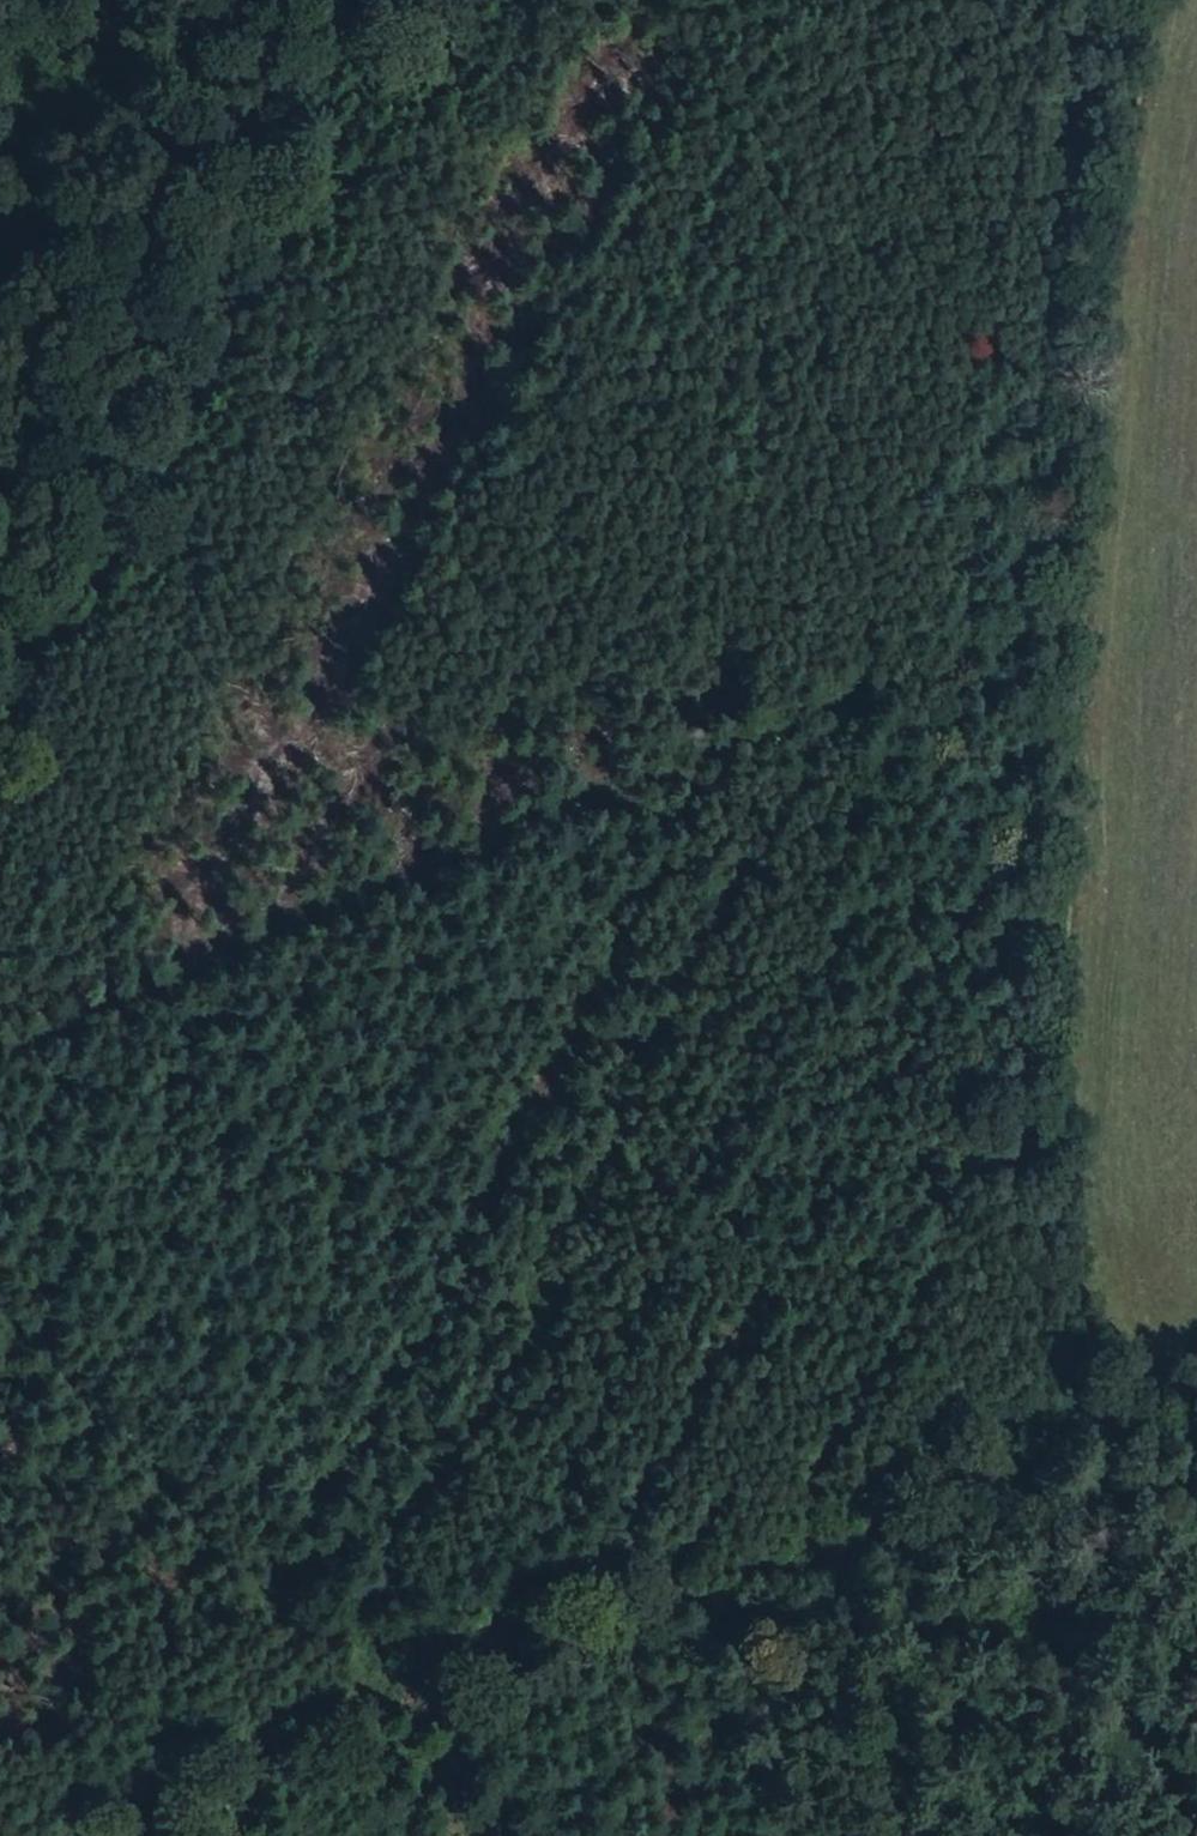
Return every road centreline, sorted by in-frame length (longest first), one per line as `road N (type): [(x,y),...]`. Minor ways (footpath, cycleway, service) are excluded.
road 1 (track): [(1090,0),(1045,340),(1018,629),(1021,1071),(1091,1328),(1196,1385)]
road 2 (track): [(0,834),(428,0)]

